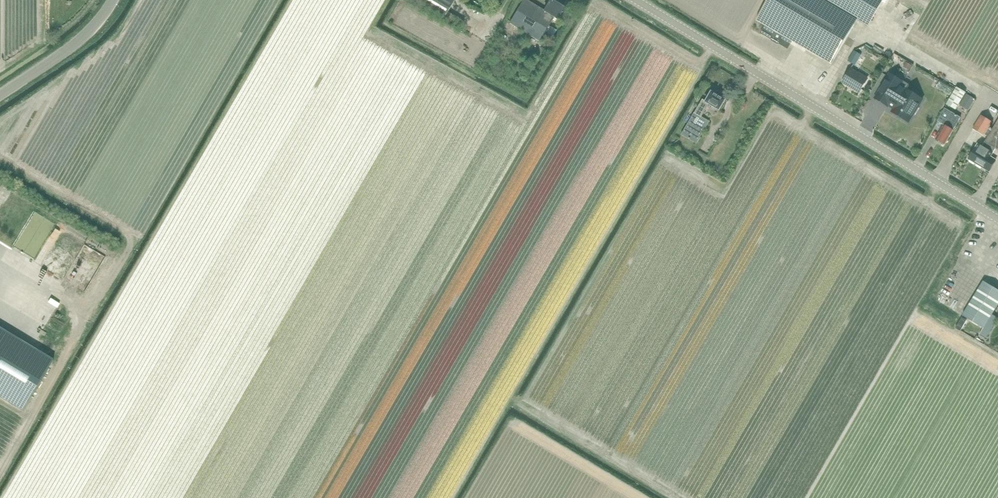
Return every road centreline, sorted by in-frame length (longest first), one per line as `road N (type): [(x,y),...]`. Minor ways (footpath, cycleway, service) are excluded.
road 1 (unclassified): [(997,219),(634,0)]
road 2 (unclassified): [(0,97),(87,35),(116,0)]

